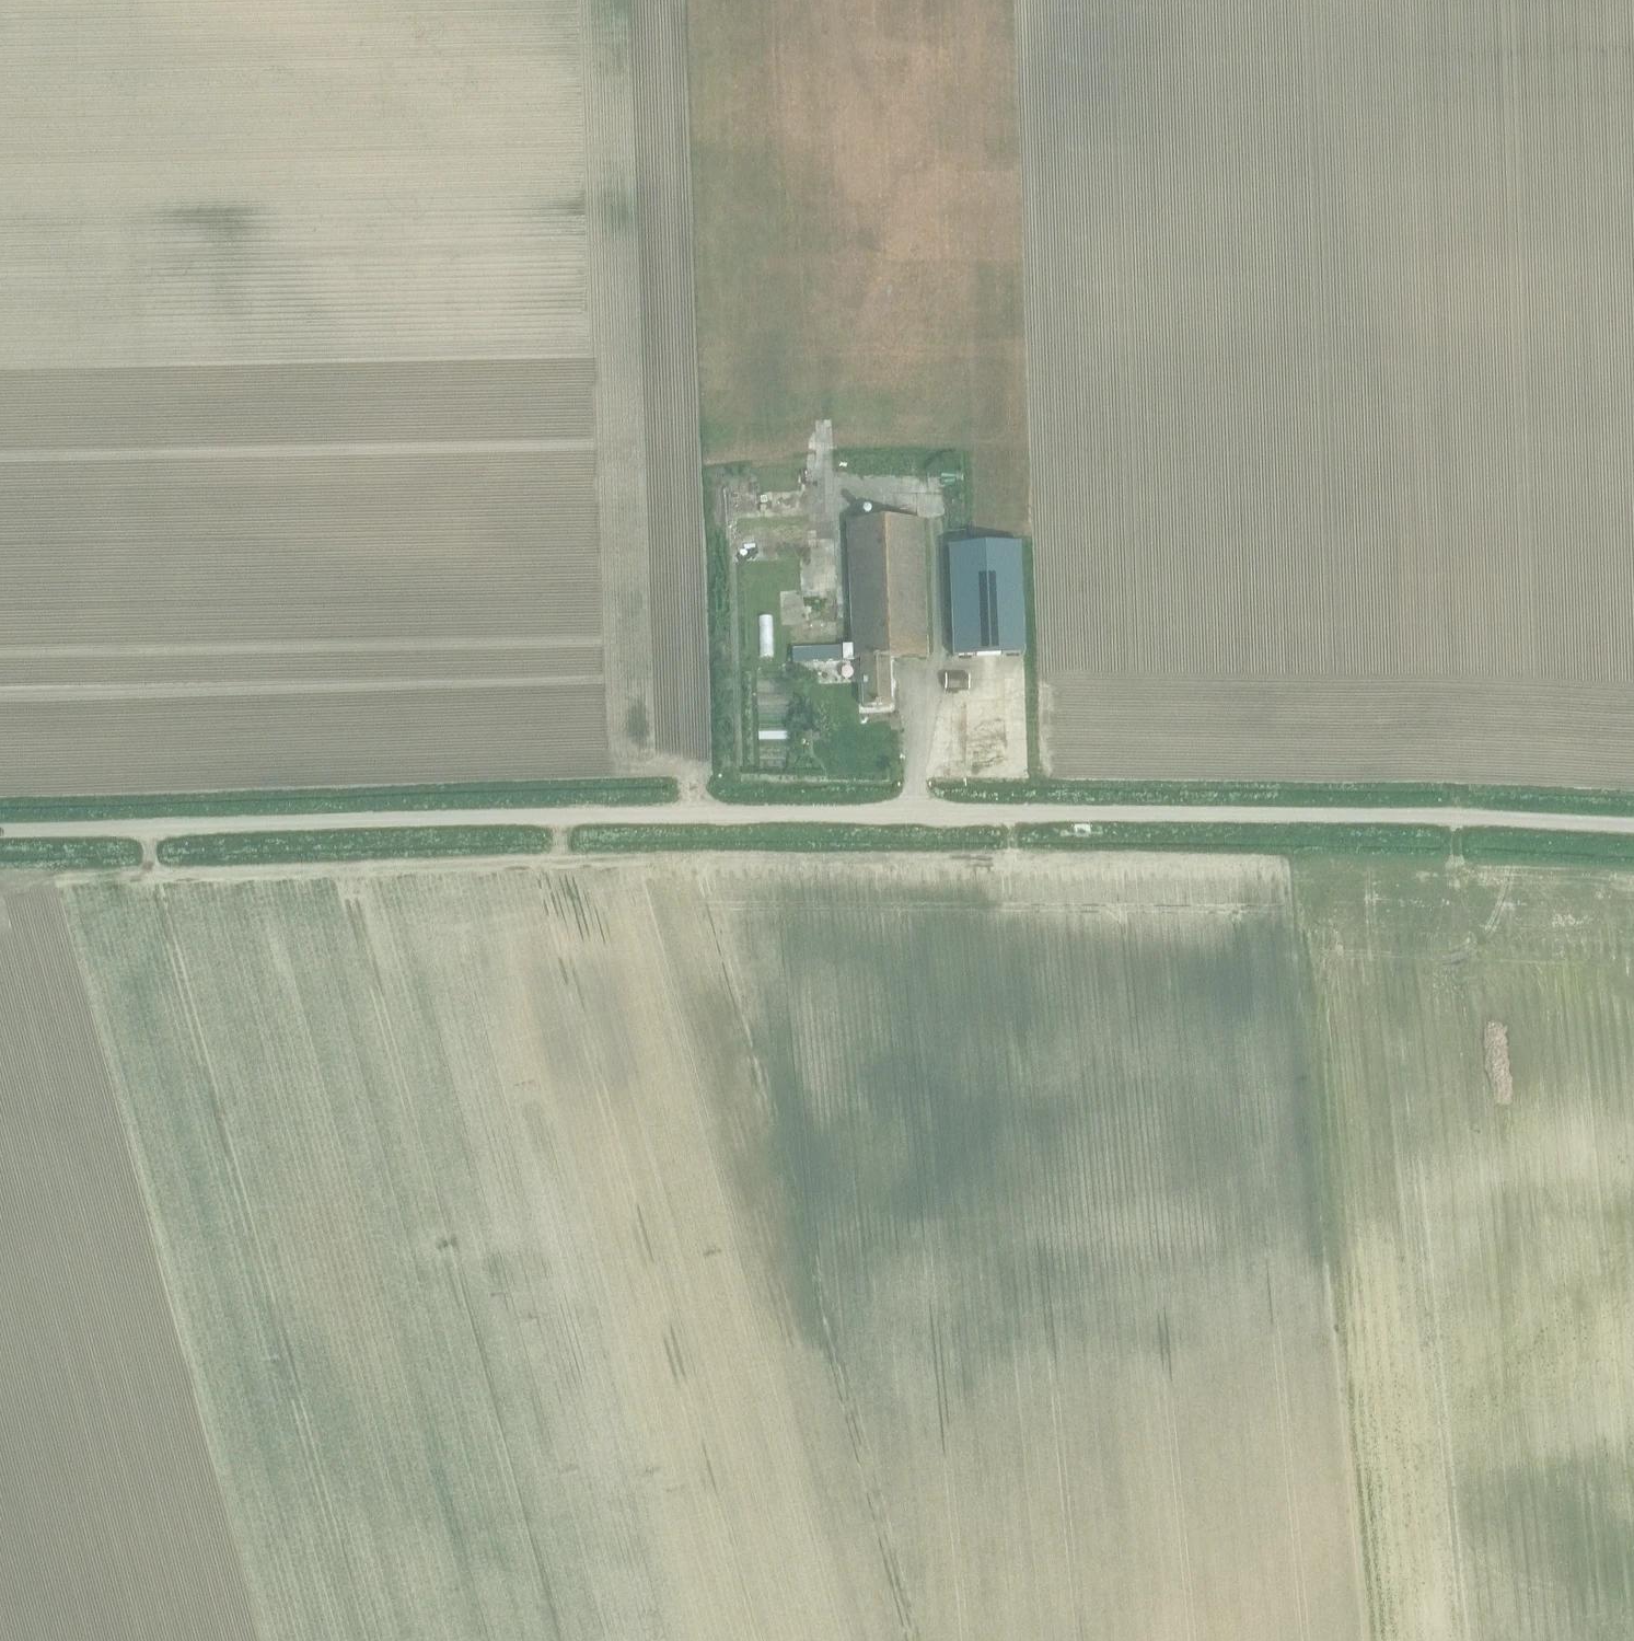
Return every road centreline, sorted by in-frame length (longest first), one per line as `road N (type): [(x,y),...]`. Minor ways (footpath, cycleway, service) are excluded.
road 1 (unclassified): [(0,833),(397,816),(1067,814),(1633,829)]

